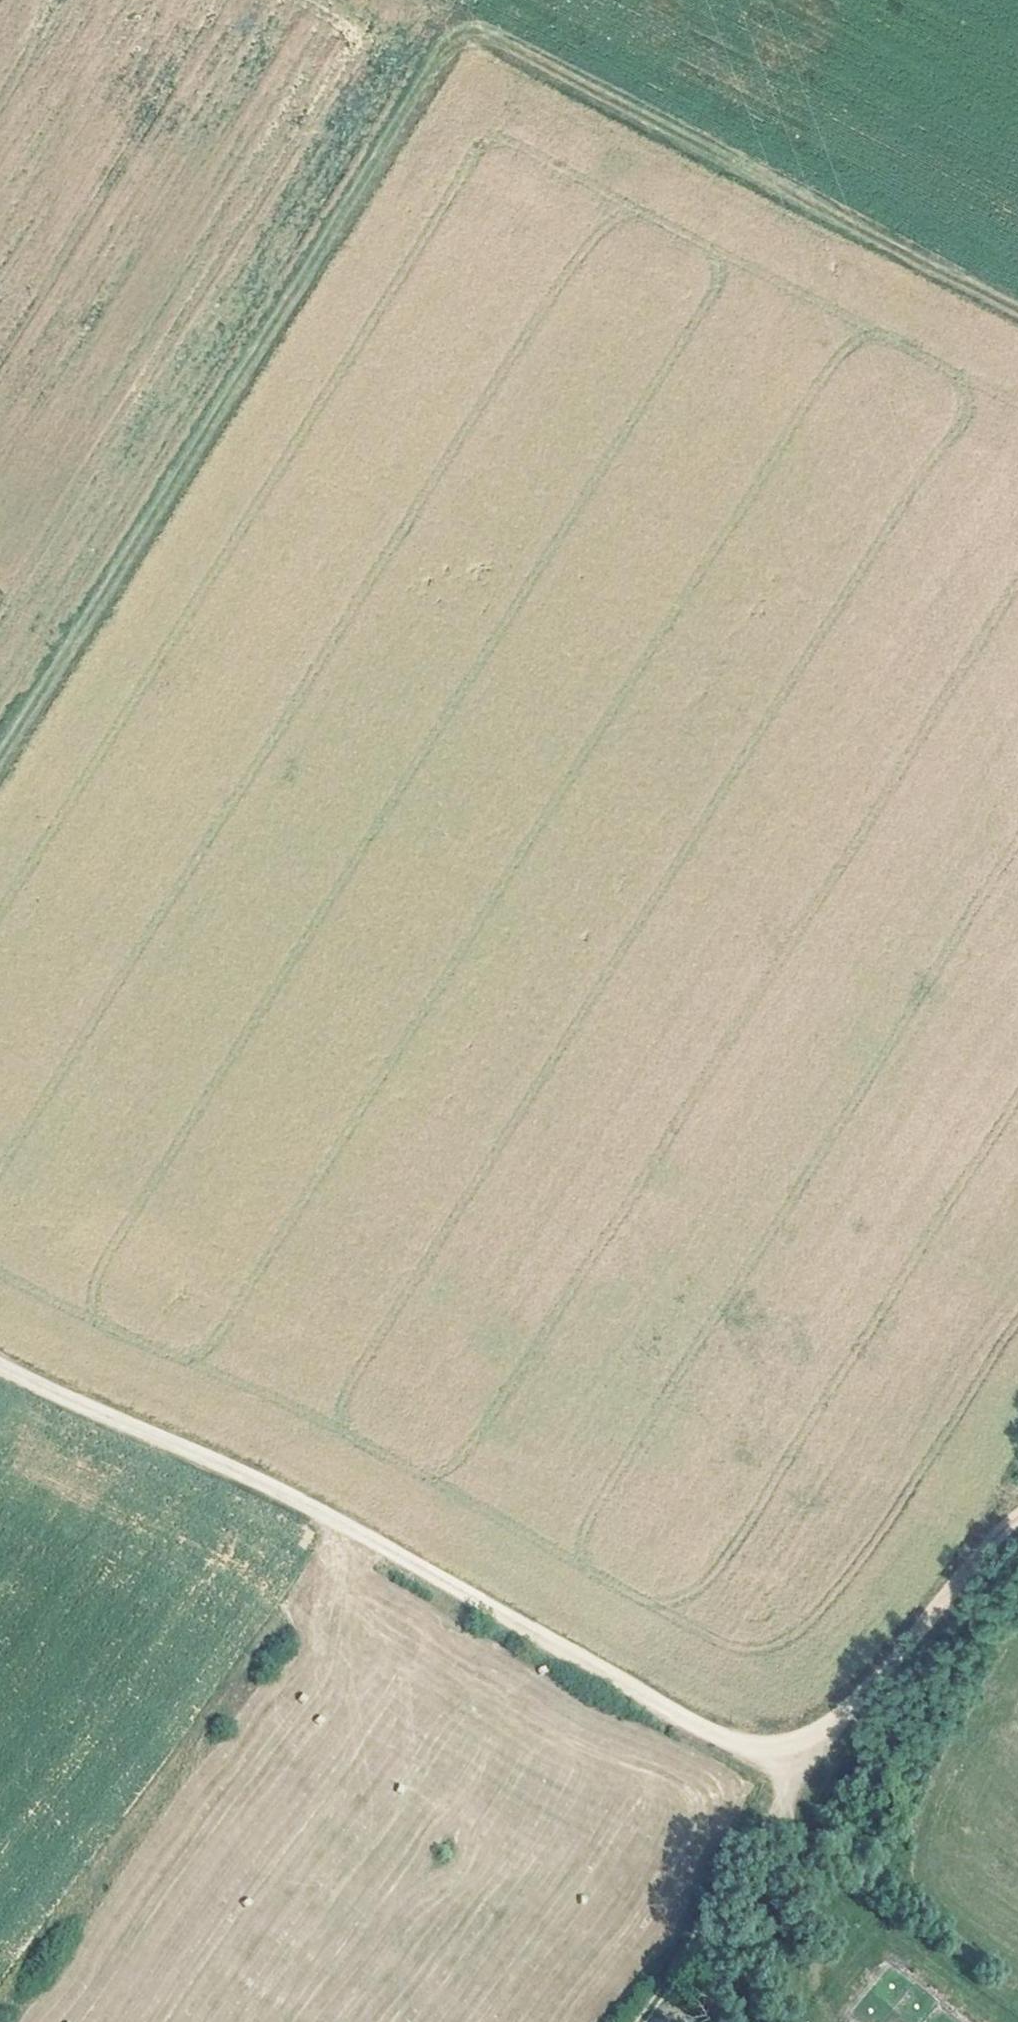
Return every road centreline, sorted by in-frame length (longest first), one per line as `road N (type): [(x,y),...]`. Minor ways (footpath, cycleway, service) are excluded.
road 1 (track): [(1017,309),(487,30),(461,28),(441,47),(0,755)]
road 2 (track): [(0,1364),(332,1515),(718,1737),(778,1755),(811,1748)]
road 3 (track): [(638,2021),(811,1748)]
road 4 (track): [(811,1748),(1017,1518)]

